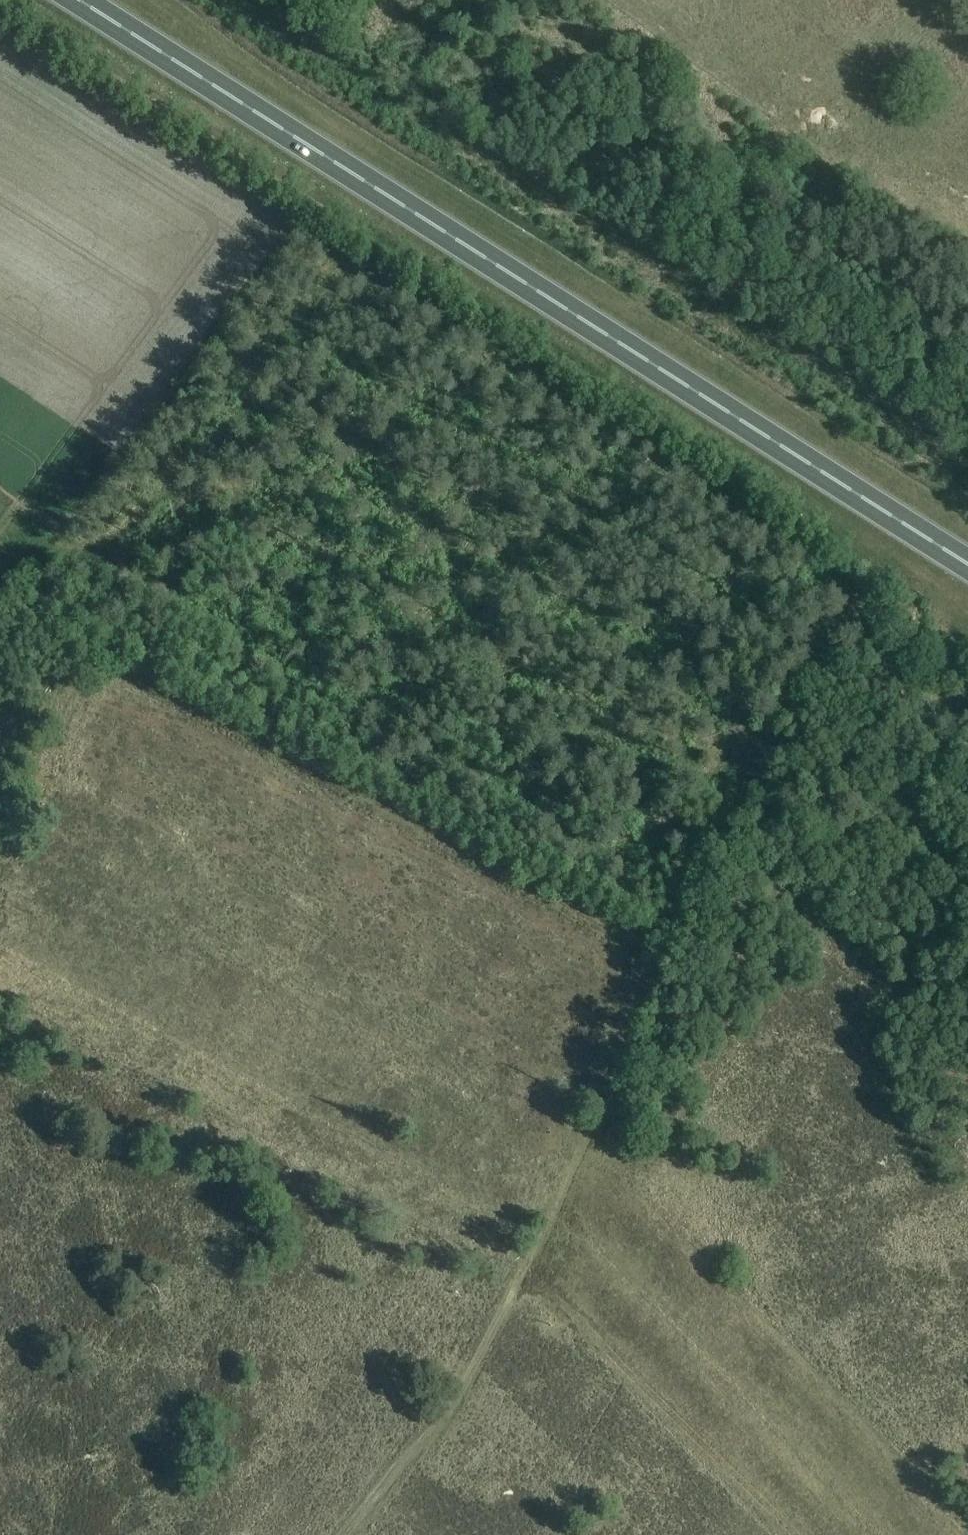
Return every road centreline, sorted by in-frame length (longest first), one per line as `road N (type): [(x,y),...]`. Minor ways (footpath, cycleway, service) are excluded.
road 1 (trunk): [(967,564),(77,0)]
road 2 (track): [(345,1534),(523,1267),(577,1165),(661,946)]

